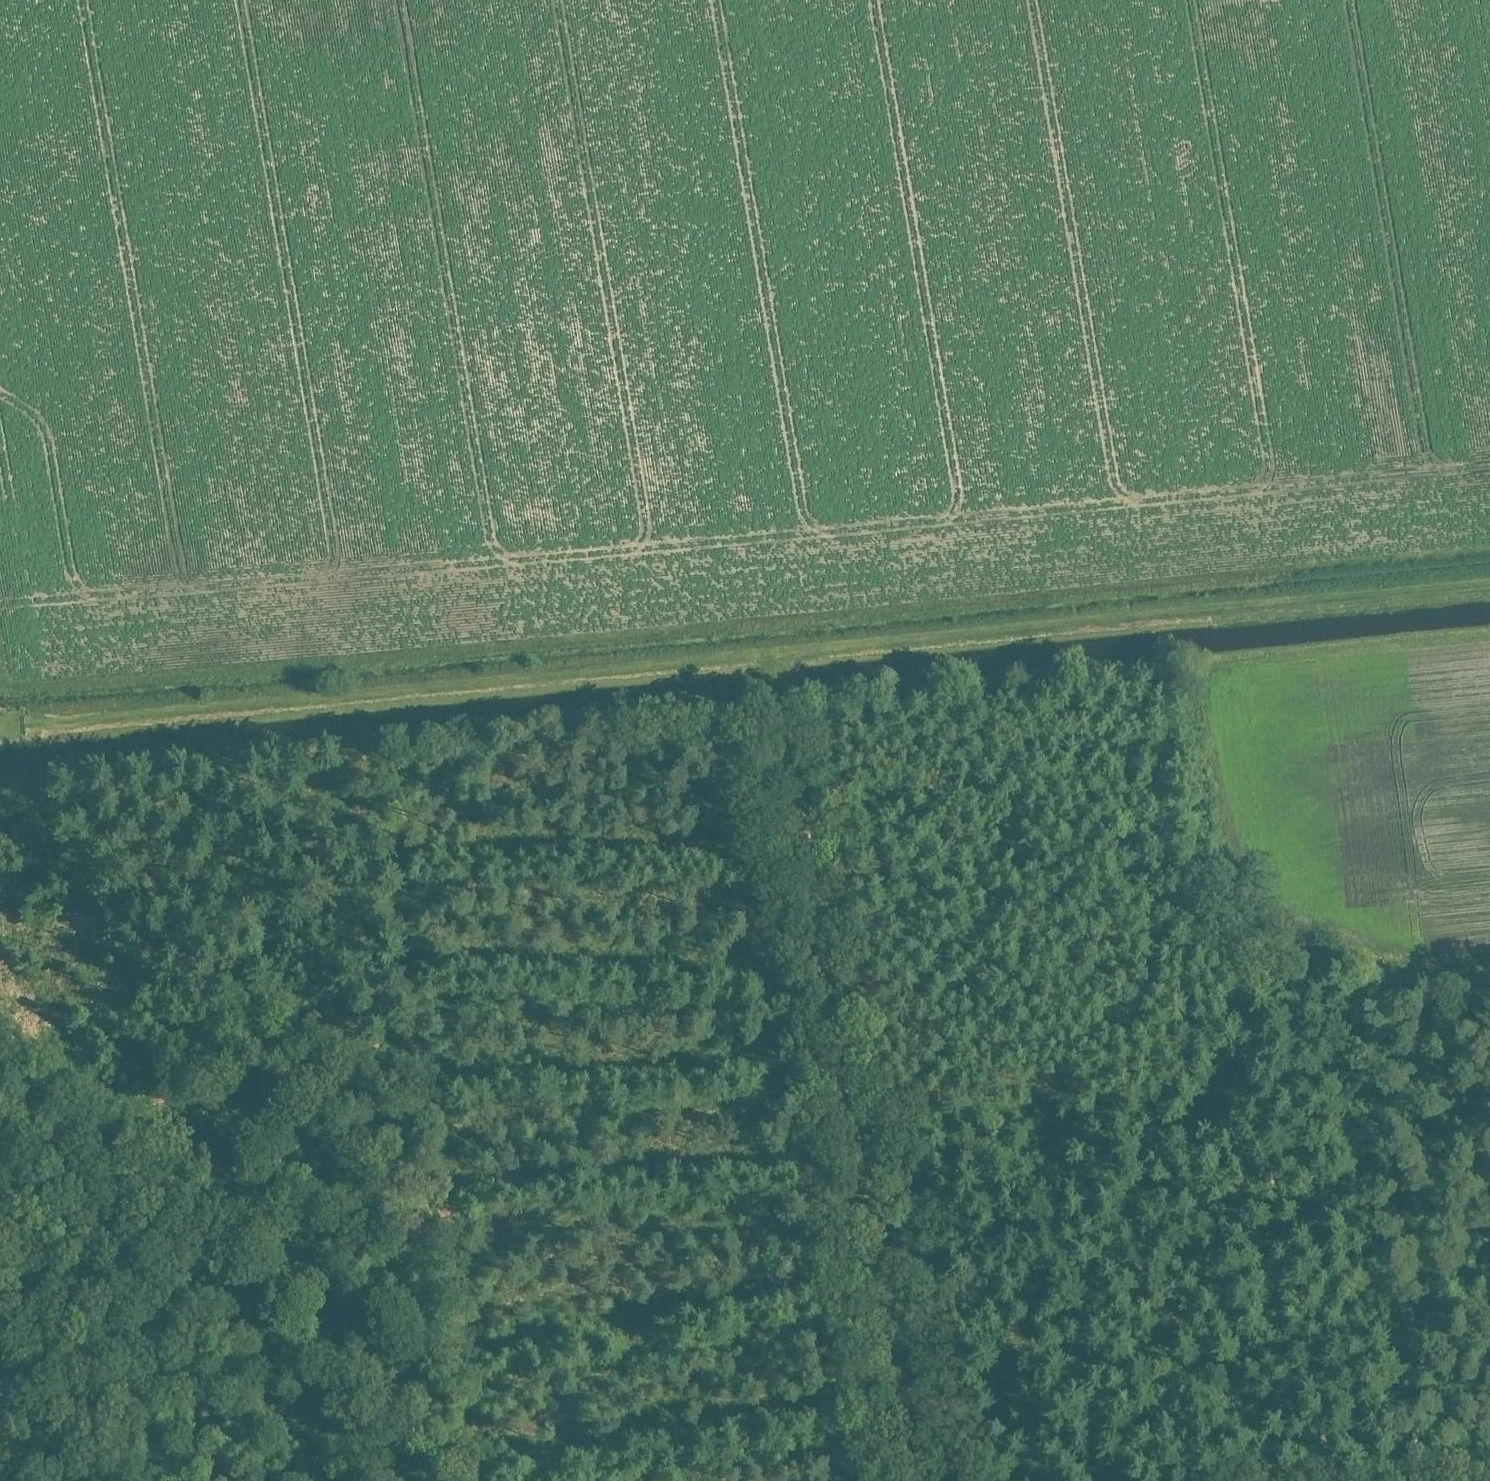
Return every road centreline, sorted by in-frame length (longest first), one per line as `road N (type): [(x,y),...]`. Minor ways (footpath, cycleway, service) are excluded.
road 1 (track): [(0,734),(1489,581)]
road 2 (track): [(933,1480),(837,982)]
road 3 (track): [(837,982),(792,742)]

